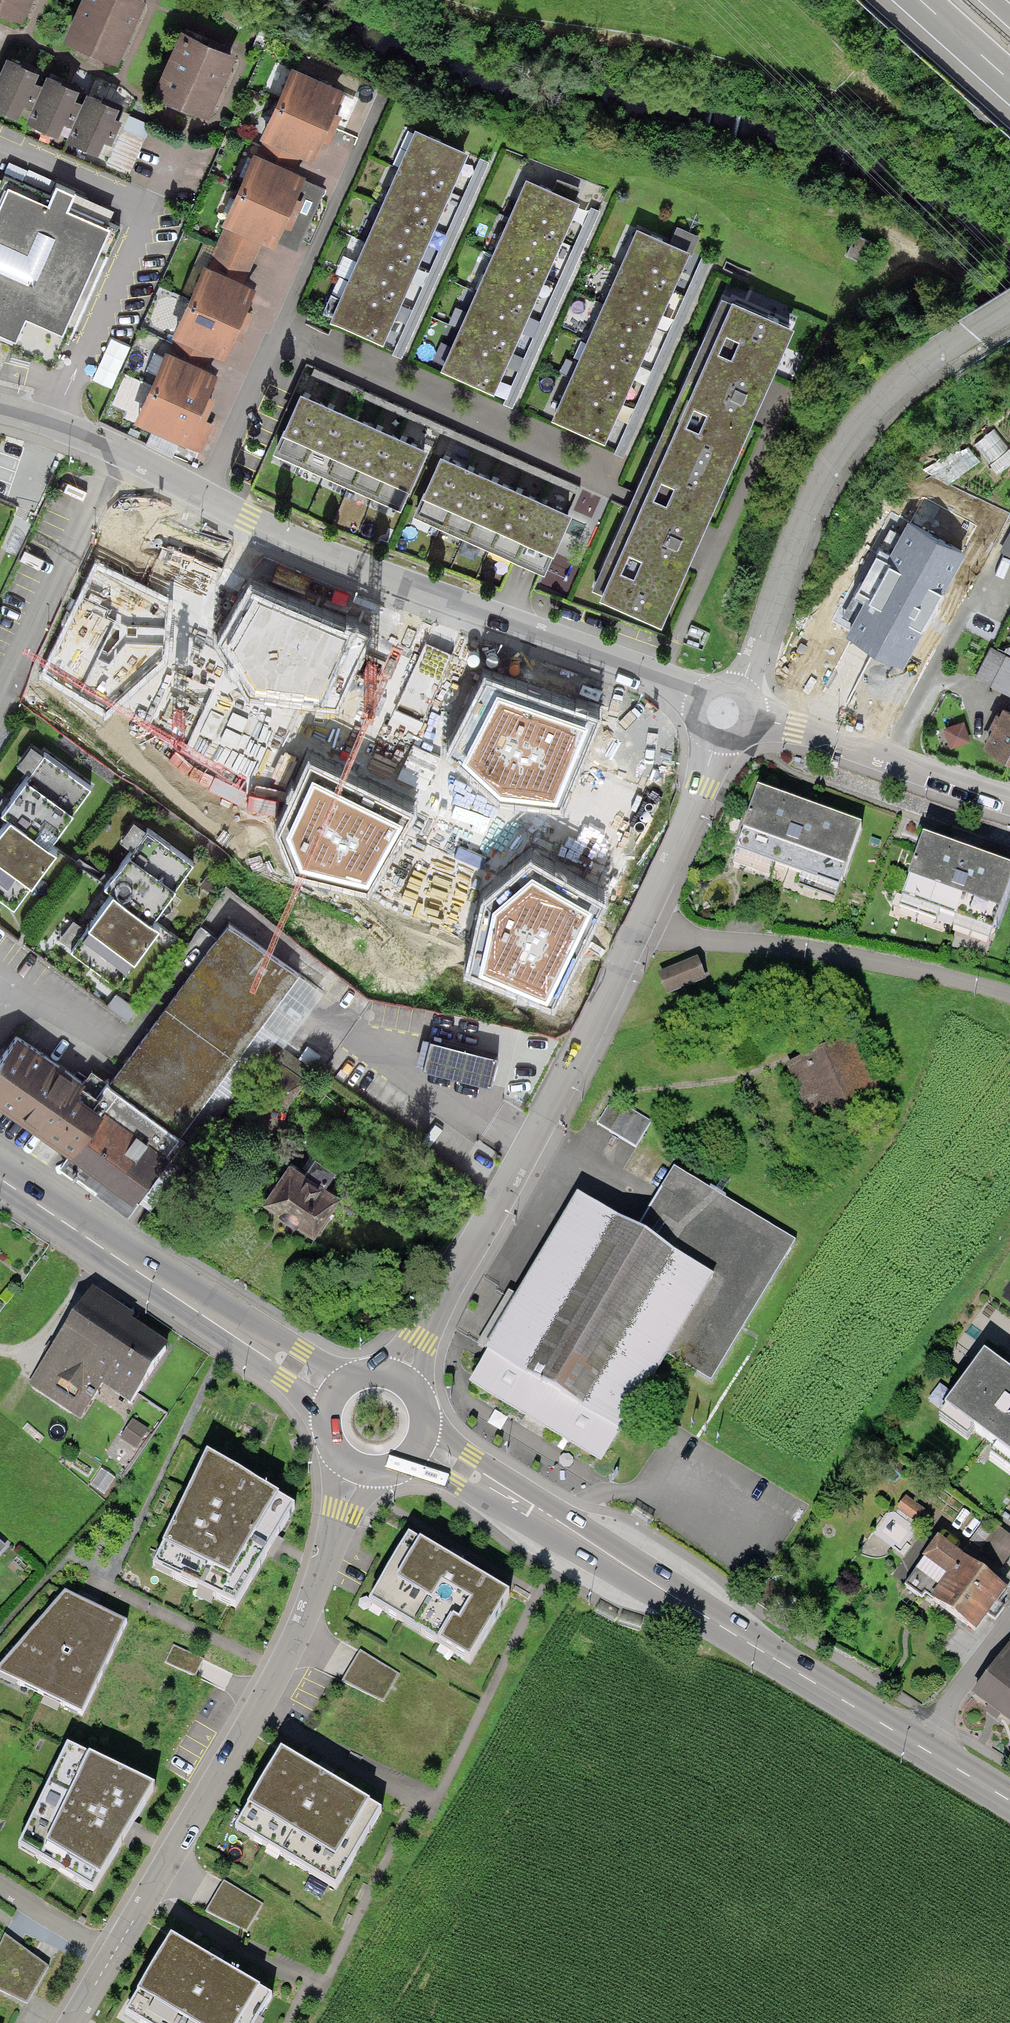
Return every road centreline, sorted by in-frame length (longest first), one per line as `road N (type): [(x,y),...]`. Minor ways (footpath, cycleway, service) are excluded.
road 1 (residential): [(725,712),(660,679),(304,547),(117,451)]
road 2 (residential): [(114,1958),(318,1599),(355,1468)]
road 3 (unclassified): [(399,1378),(533,1142),(642,923)]
road 4 (primary): [(494,1489),(921,1748)]
road 5 (residential): [(725,712),(813,499),(855,429),(906,378),(976,332)]
road 6 (residential): [(642,923),(684,940),(903,966),(1009,992)]
road 7 (unclassified): [(725,712),(795,727),(1009,800)]
road 8 (primary): [(0,1175),(240,1330)]
road 9 (residential): [(0,701),(117,451)]
road 10 (unclassified): [(642,923),(704,785),(725,712)]
road 11 (residential): [(921,1748),(1009,1622)]
road 12 (residential): [(114,1958),(0,1885)]
road 13 (primary): [(240,1330),(326,1427)]
road 14 (primary): [(358,1376),(240,1330)]
road 15 (residential): [(117,451),(0,409)]
road 16 (motorway): [(920,0),(1009,80)]

